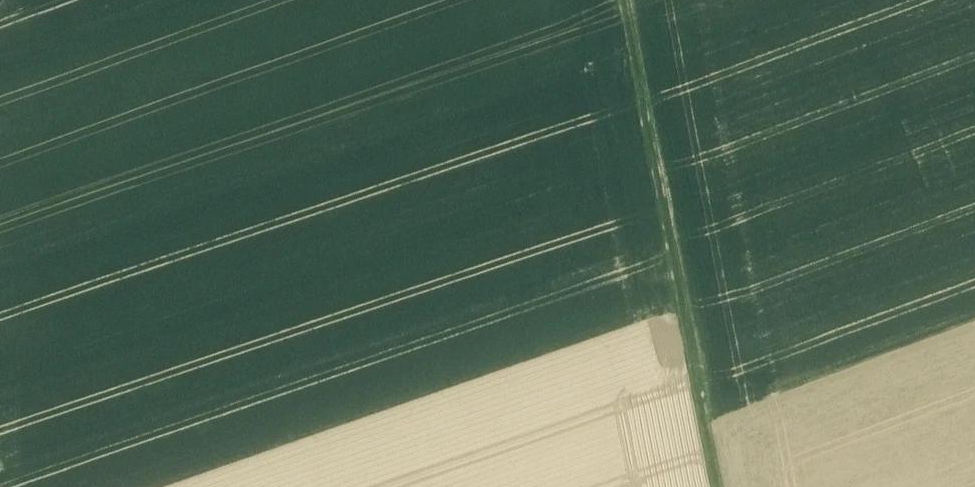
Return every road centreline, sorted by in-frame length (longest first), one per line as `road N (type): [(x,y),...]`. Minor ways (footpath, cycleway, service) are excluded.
road 1 (track): [(622,0),(717,486)]

